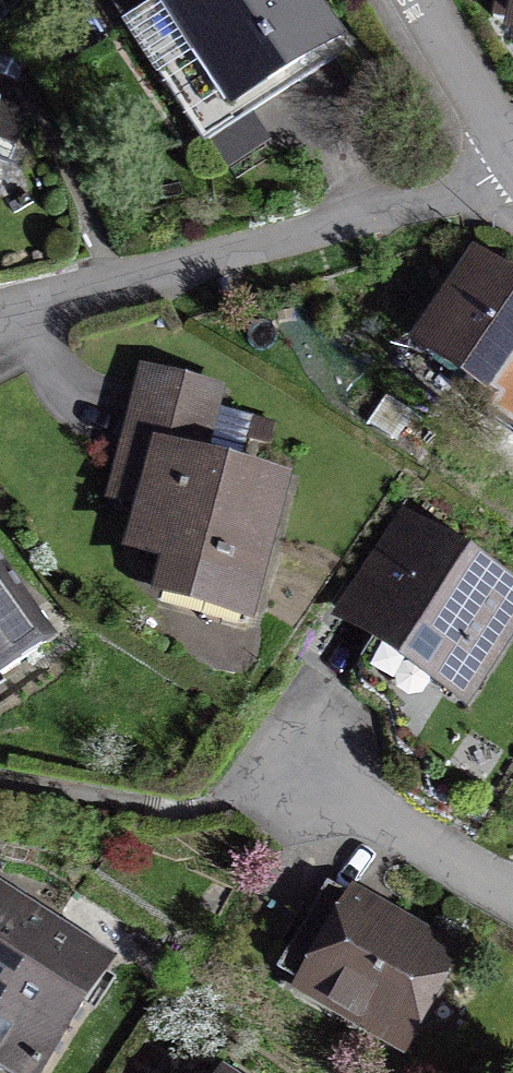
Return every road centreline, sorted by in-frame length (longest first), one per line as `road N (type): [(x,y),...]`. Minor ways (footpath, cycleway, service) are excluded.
road 1 (residential): [(512,171),(0,313)]
road 2 (residential): [(296,782),(512,882)]
road 3 (residential): [(512,141),(425,0)]

